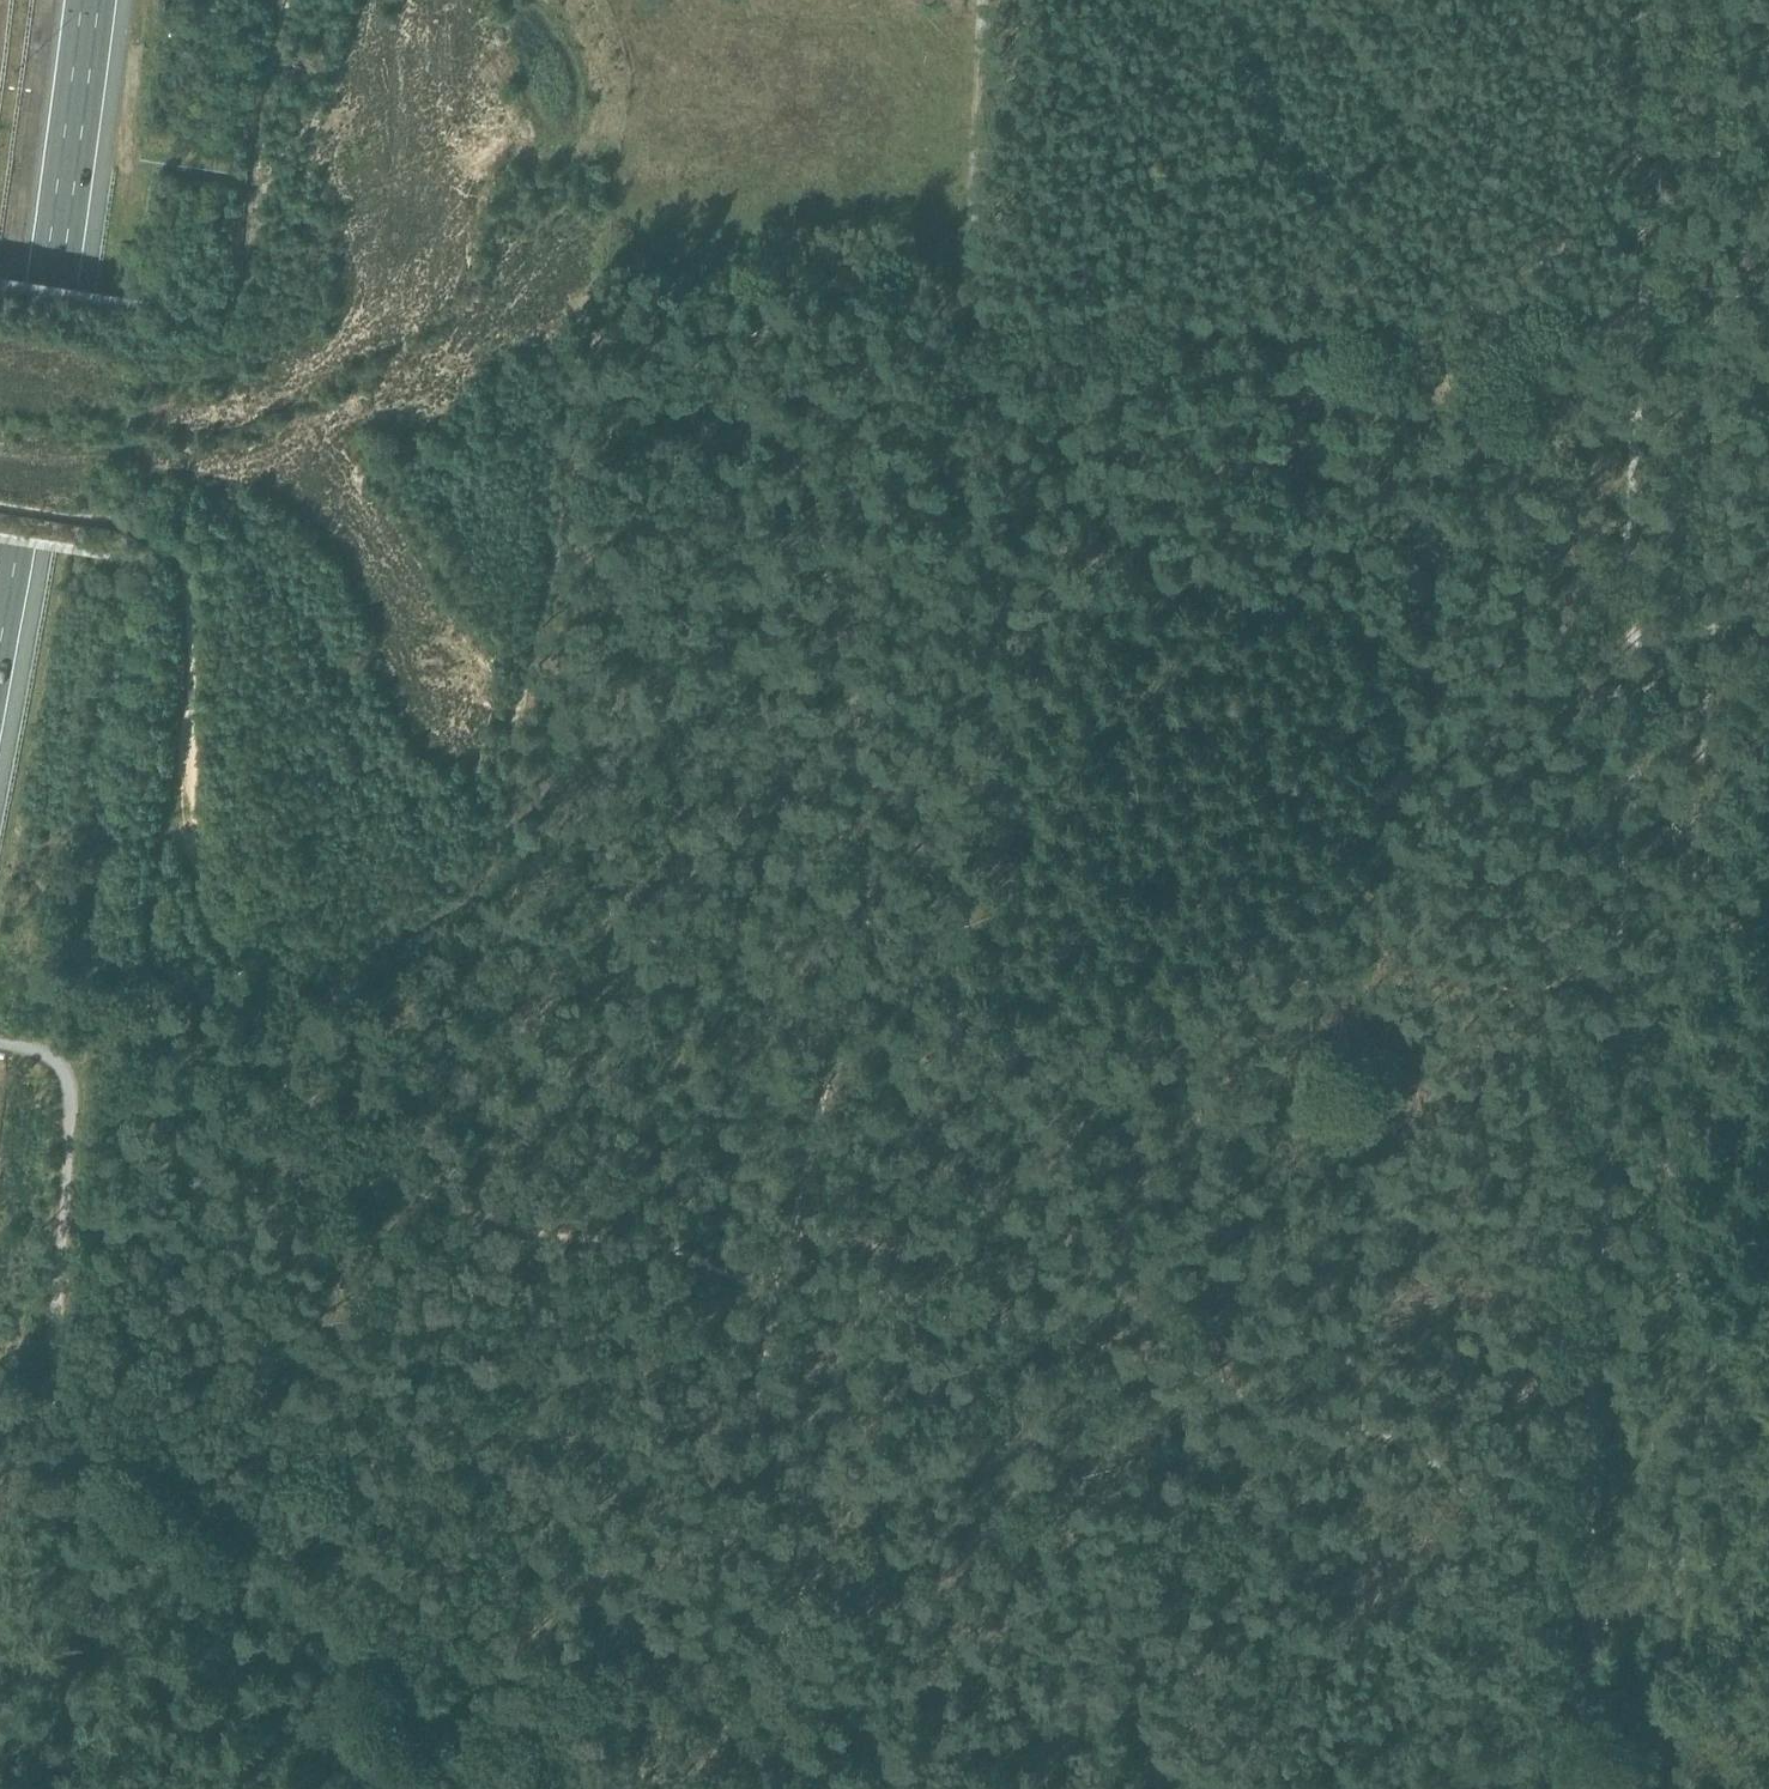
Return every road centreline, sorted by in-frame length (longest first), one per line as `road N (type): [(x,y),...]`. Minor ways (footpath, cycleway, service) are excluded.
road 1 (track): [(793,1216),(1273,1358),(1599,1390)]
road 2 (track): [(1599,1390),(1630,634)]
road 3 (track): [(824,550),(860,743),(870,860),(793,1216)]
road 4 (track): [(824,550),(817,468),(831,424),(901,341),(952,319),(966,293),(977,0)]
road 5 (motorway): [(0,599),(55,282),(89,0)]
road 6 (track): [(793,1216),(699,1637),(720,1788)]
road 7 (track): [(1629,547),(1651,0)]
road 8 (track): [(1588,1788),(1599,1390)]
road 9 (track): [(1768,1200),(1687,1138),(1614,1139)]
road 10 (track): [(1630,634),(1768,627)]

